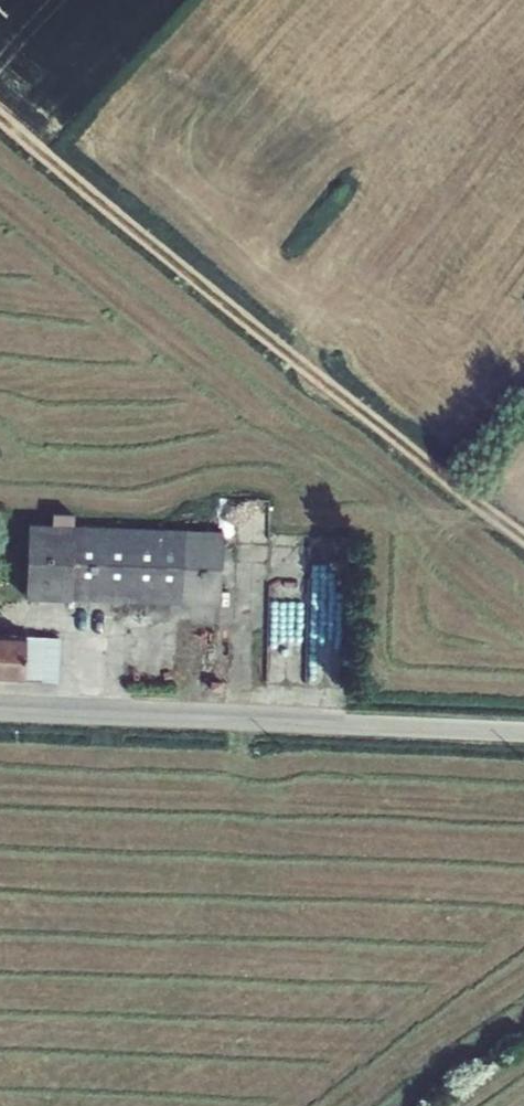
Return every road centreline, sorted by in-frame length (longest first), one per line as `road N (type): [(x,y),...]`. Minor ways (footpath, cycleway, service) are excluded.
road 1 (track): [(0,117),(523,526)]
road 2 (unclassified): [(0,700),(523,722)]

